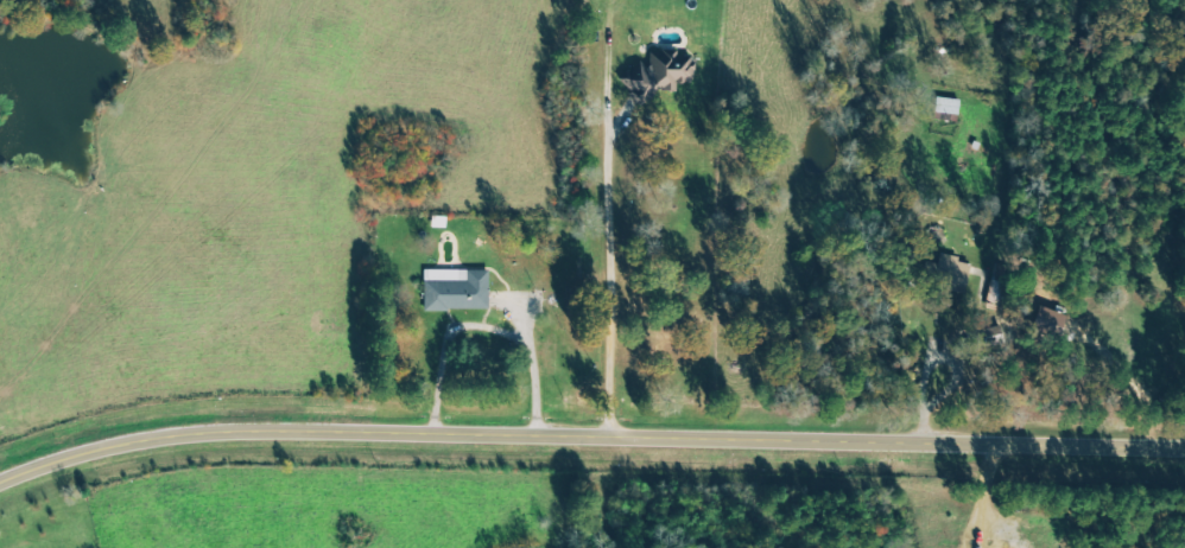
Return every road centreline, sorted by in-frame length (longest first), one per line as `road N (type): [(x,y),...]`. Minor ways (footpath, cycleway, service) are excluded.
road 1 (tertiary): [(1184,443),(283,425),(189,428),(0,475)]

